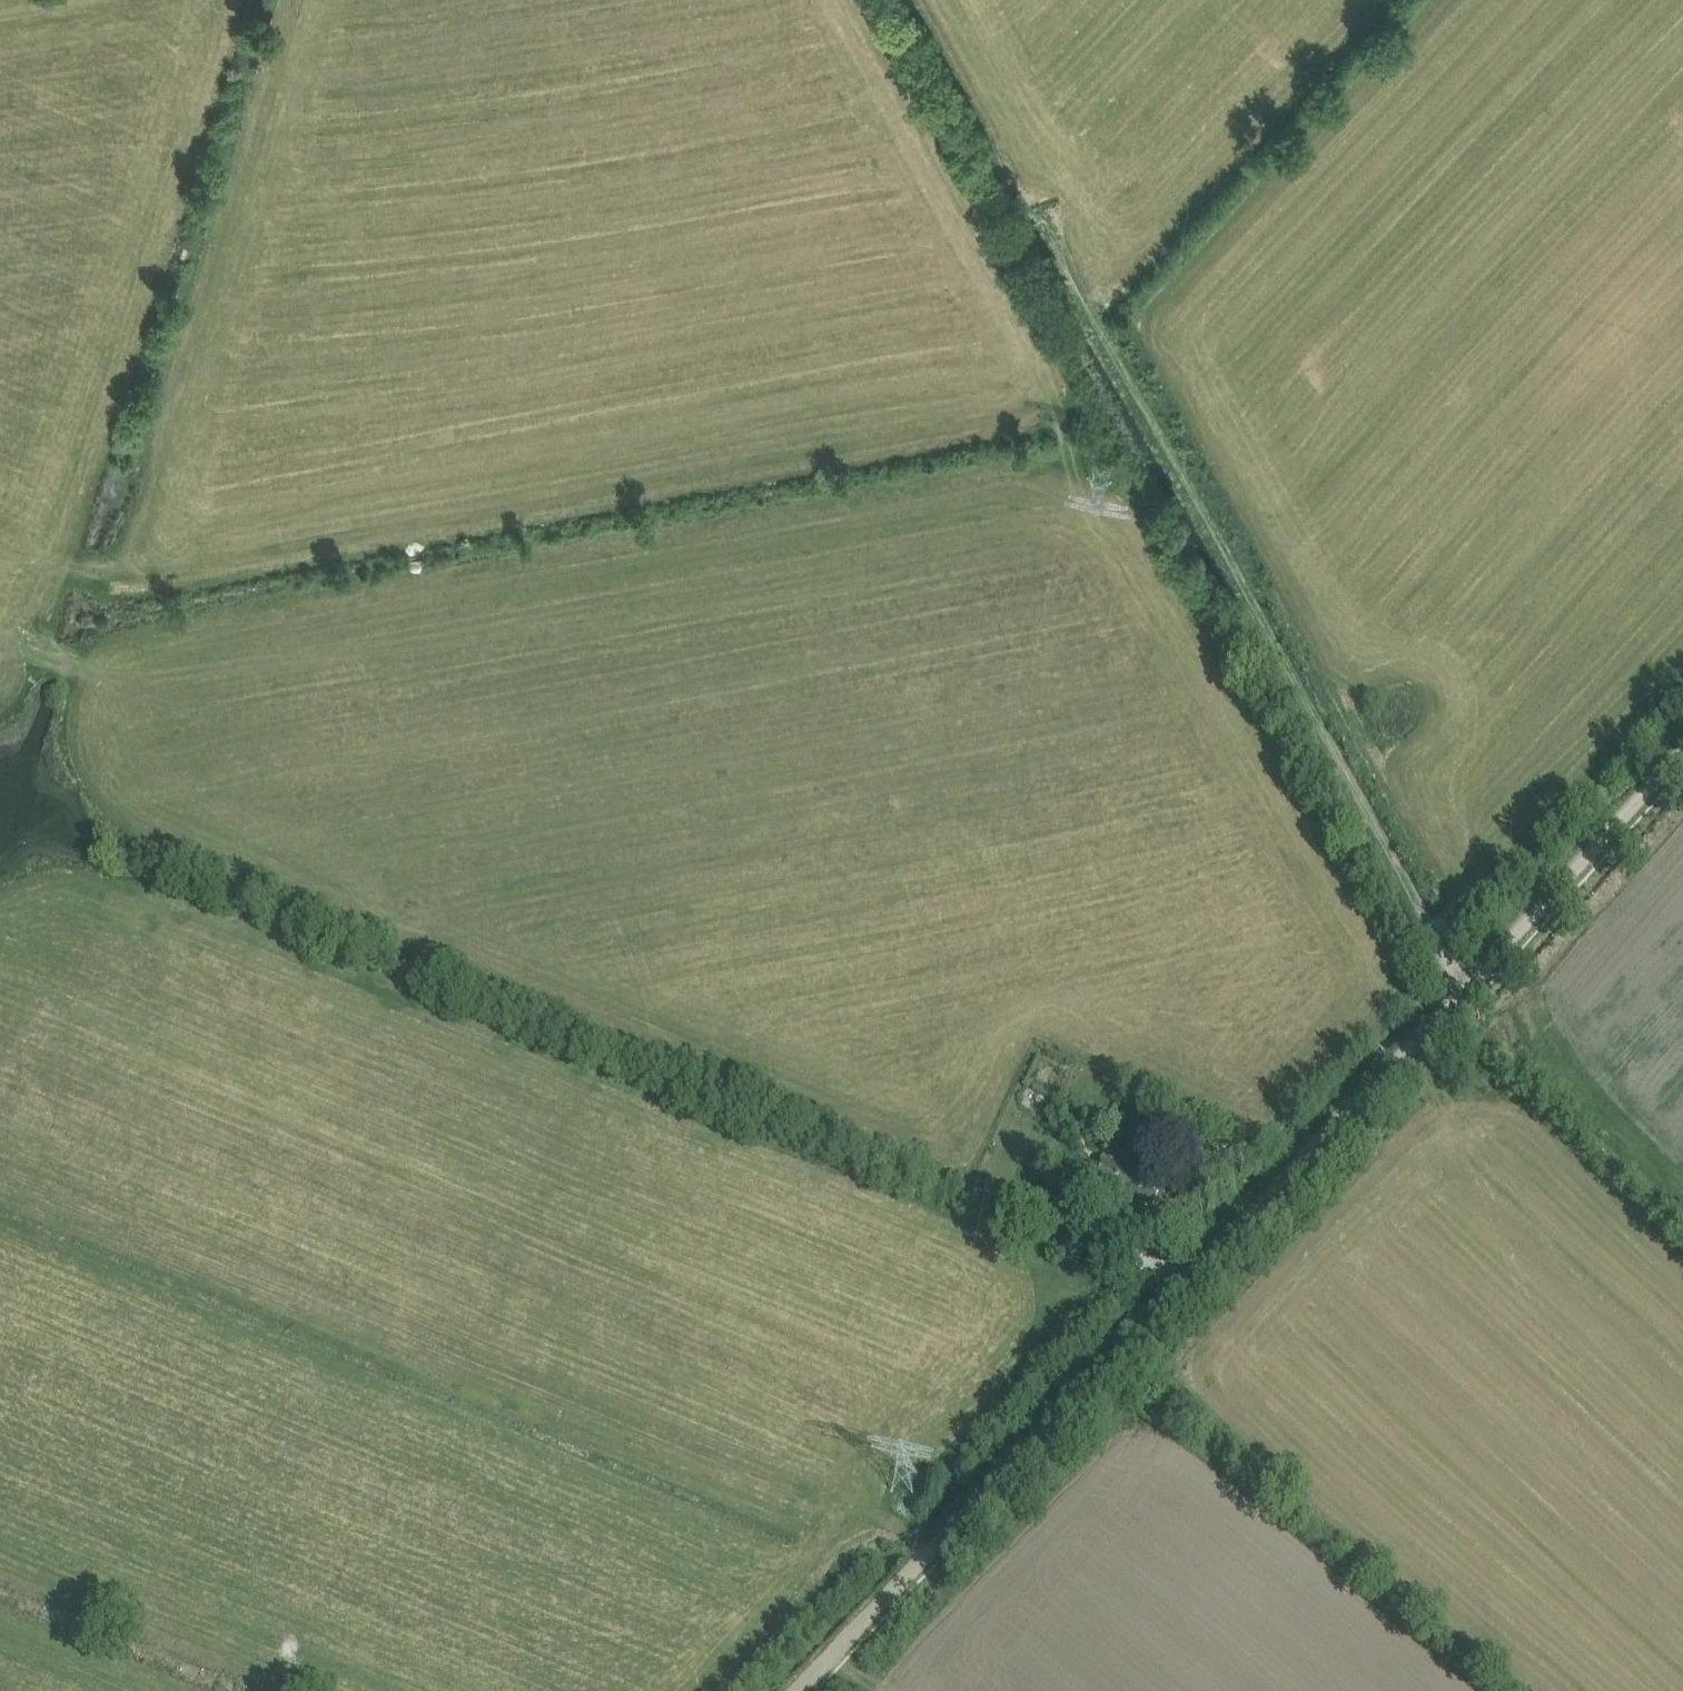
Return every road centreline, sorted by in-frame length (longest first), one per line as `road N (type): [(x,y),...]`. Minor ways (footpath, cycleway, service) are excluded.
road 1 (track): [(795,1690),(1682,732)]

